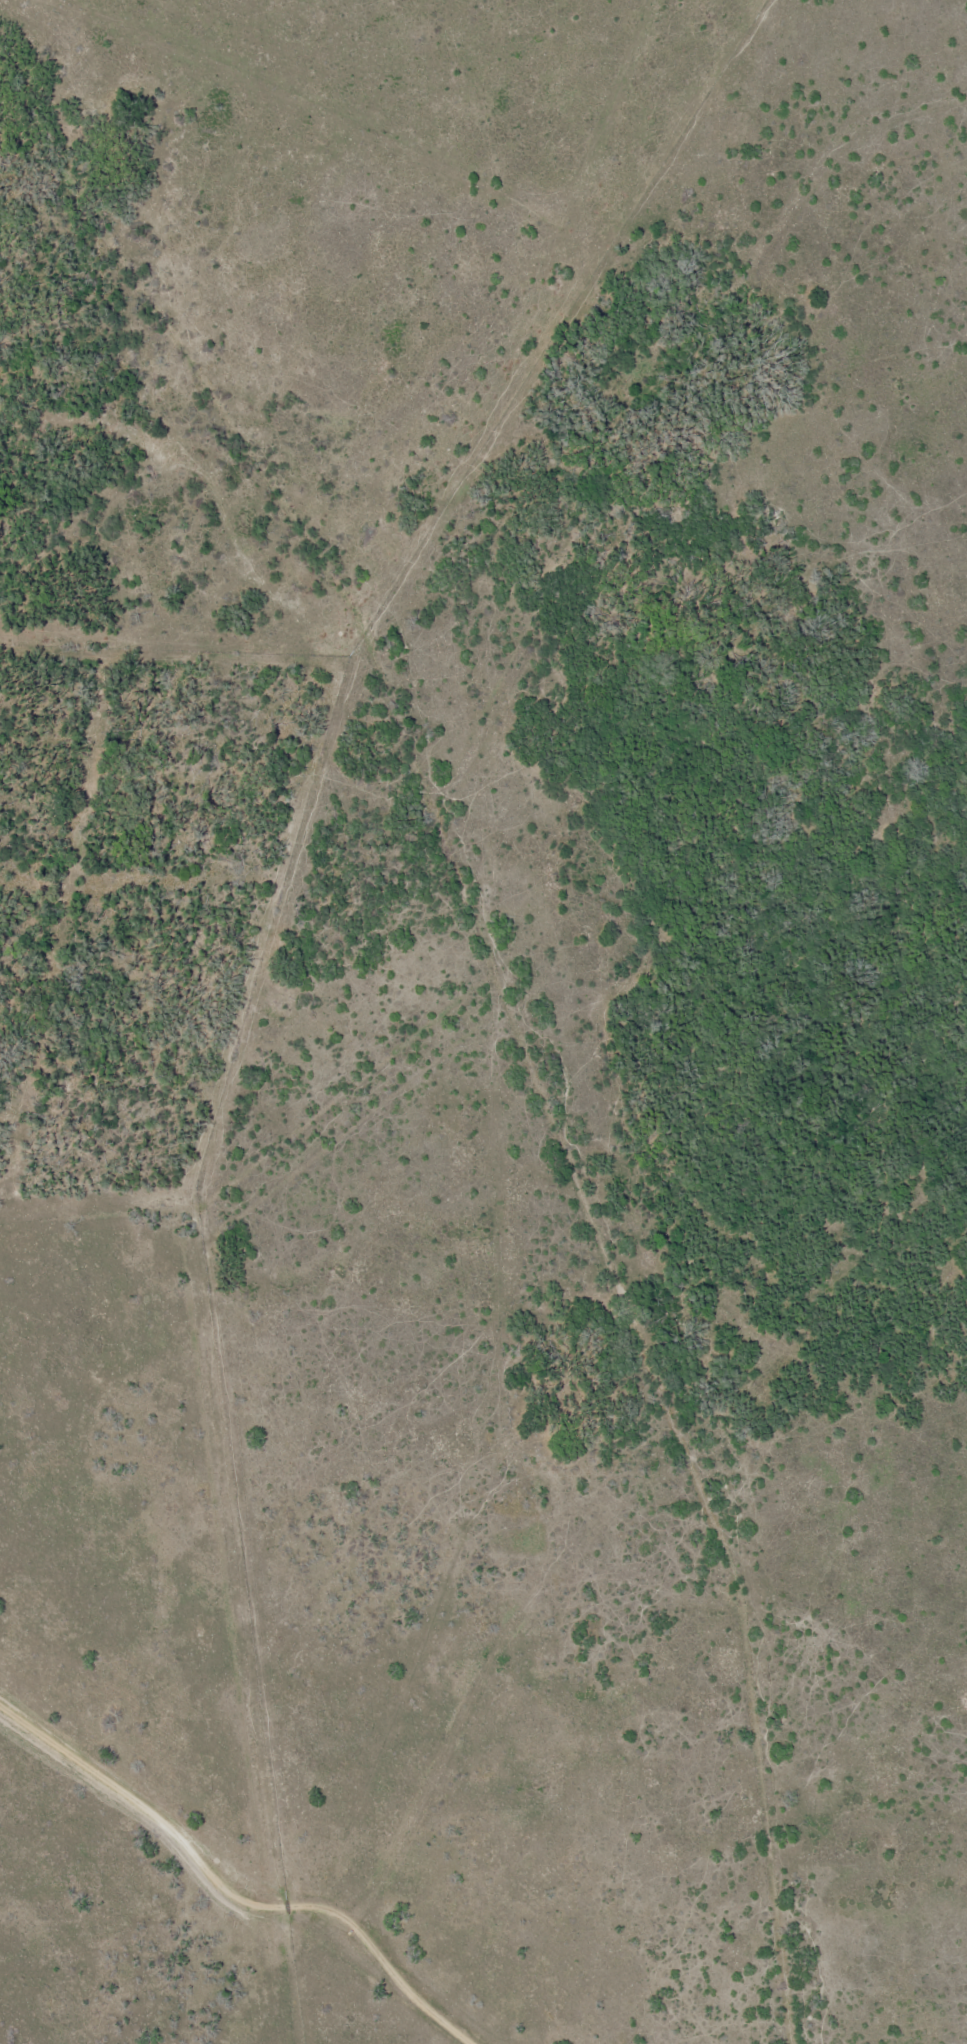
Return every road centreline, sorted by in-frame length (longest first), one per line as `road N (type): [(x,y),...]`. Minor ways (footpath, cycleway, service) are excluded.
road 1 (track): [(468,2043),(355,1924),(260,1904),(217,1884),(161,1815),(0,1700)]

